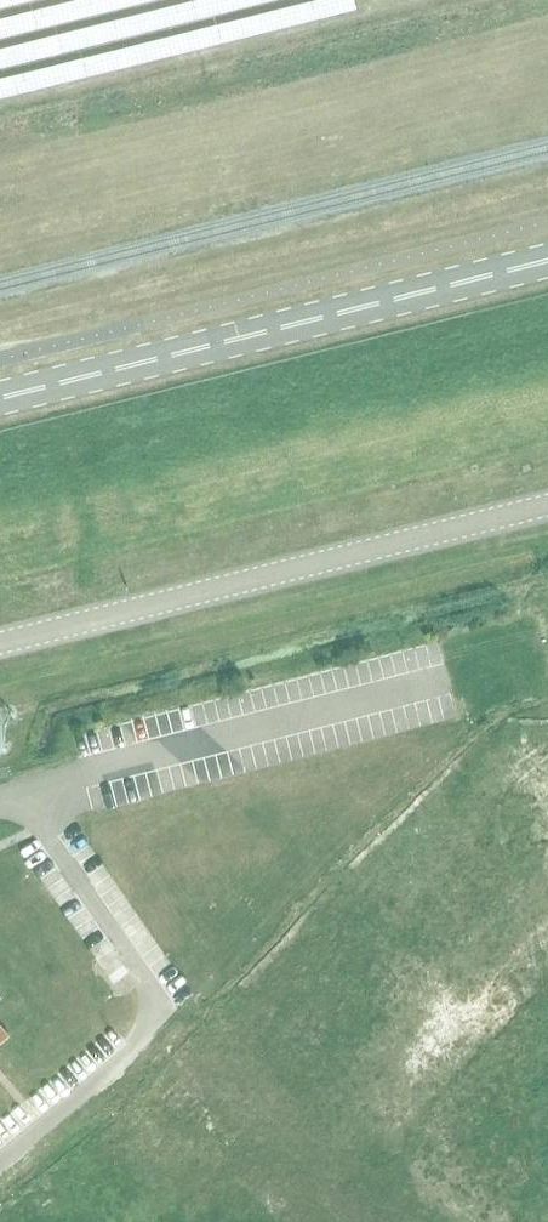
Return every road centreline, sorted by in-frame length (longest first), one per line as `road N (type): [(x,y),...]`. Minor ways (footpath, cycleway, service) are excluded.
road 1 (unclassified): [(547,256),(0,394)]
road 2 (unclassified): [(0,643),(547,505)]

